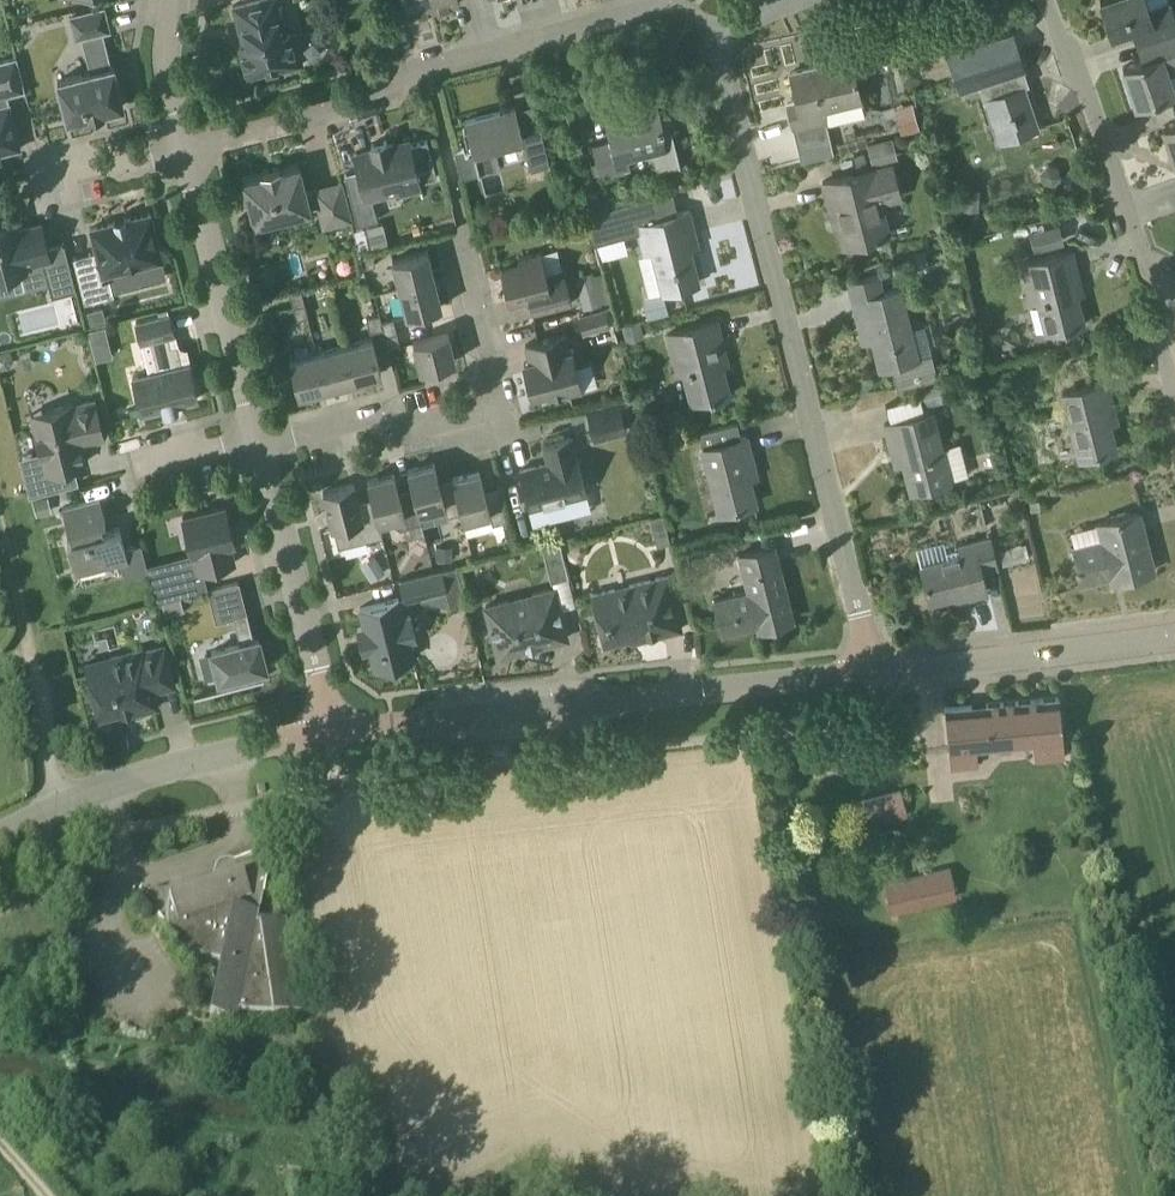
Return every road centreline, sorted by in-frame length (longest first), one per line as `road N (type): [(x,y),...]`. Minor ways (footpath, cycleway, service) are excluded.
road 1 (residential): [(869,675),(712,32)]
road 2 (residential): [(179,147),(355,106),(384,78),(671,5),(712,32)]
road 3 (tertiary): [(326,733),(869,675)]
road 4 (residential): [(248,445),(338,413),(412,428),(463,417),(483,391),(486,369),(465,247)]
road 5 (tertiary): [(0,836),(169,768),(326,733)]
road 6 (residential): [(1146,312),(1058,0)]
road 7 (tertiary): [(869,675),(1174,639)]
road 8 (residential): [(248,445),(179,147)]
road 9 (residential): [(326,733),(248,445)]
road 10 (track): [(0,526),(47,753)]
road 11 (residential): [(179,147),(169,88),(168,0)]

